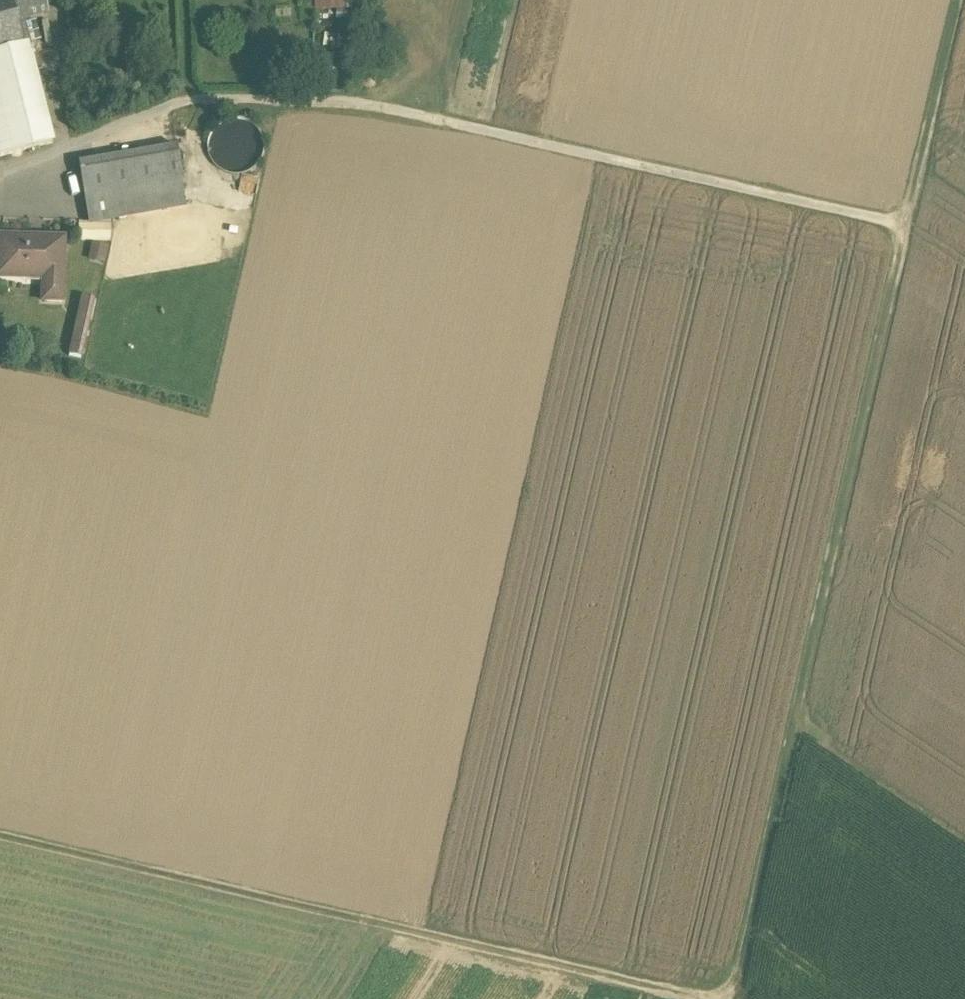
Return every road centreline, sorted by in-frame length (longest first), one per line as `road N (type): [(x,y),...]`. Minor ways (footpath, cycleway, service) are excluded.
road 1 (track): [(750,998),(964,20)]
road 2 (track): [(0,841),(674,998)]
road 3 (track): [(368,103),(918,235)]
road 4 (residential): [(0,179),(192,100),(368,103)]
road 5 (track): [(58,0),(54,75),(73,151)]

